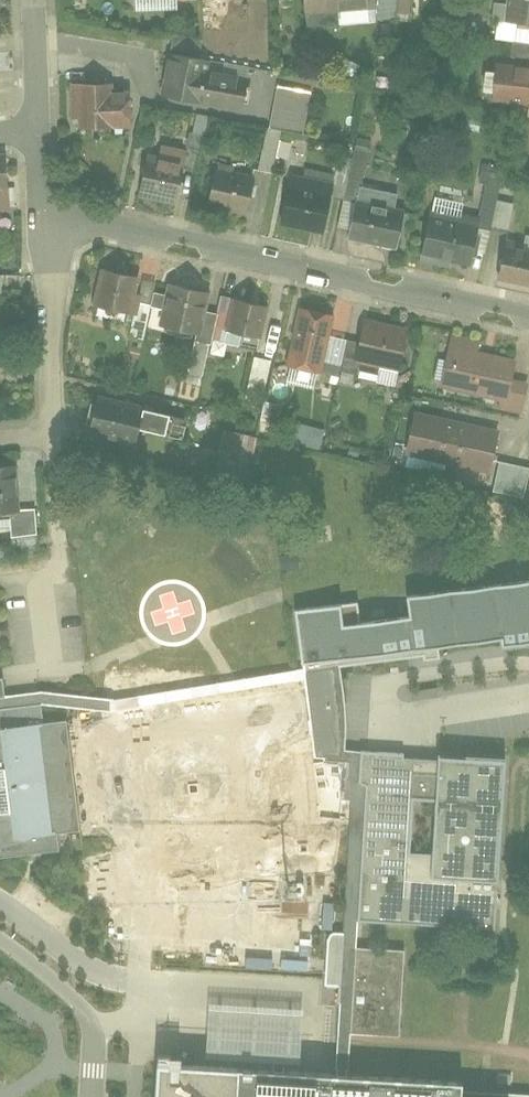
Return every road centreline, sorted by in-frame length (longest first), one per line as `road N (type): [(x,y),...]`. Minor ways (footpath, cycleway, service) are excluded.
road 1 (residential): [(49,220),(528,317)]
road 2 (residential): [(0,440),(56,435),(49,220)]
road 3 (residential): [(43,130),(39,0)]
road 4 (unclassified): [(0,943),(83,1005),(95,1025)]

